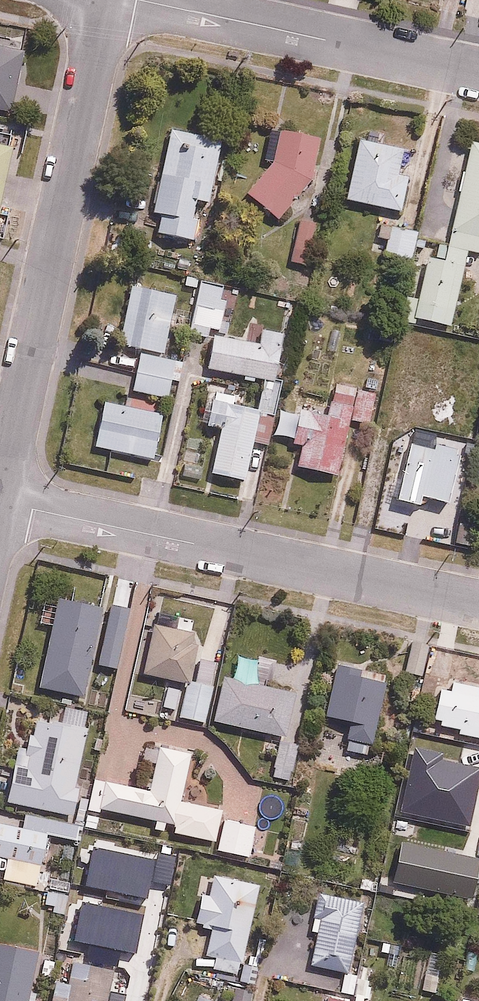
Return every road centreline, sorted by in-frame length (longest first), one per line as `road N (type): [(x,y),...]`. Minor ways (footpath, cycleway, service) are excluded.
road 1 (residential): [(105,0),(2,501)]
road 2 (residential): [(478,604),(2,501)]
road 3 (residential): [(478,73),(137,0)]

